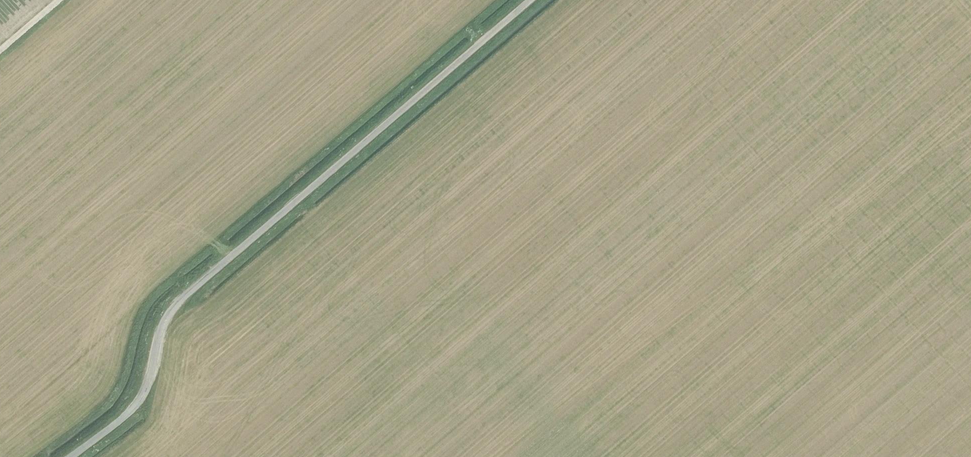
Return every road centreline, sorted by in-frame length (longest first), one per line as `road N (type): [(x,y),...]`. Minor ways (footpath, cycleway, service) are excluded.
road 1 (unclassified): [(73,456),(140,400),(168,318),(183,300),(531,0)]

